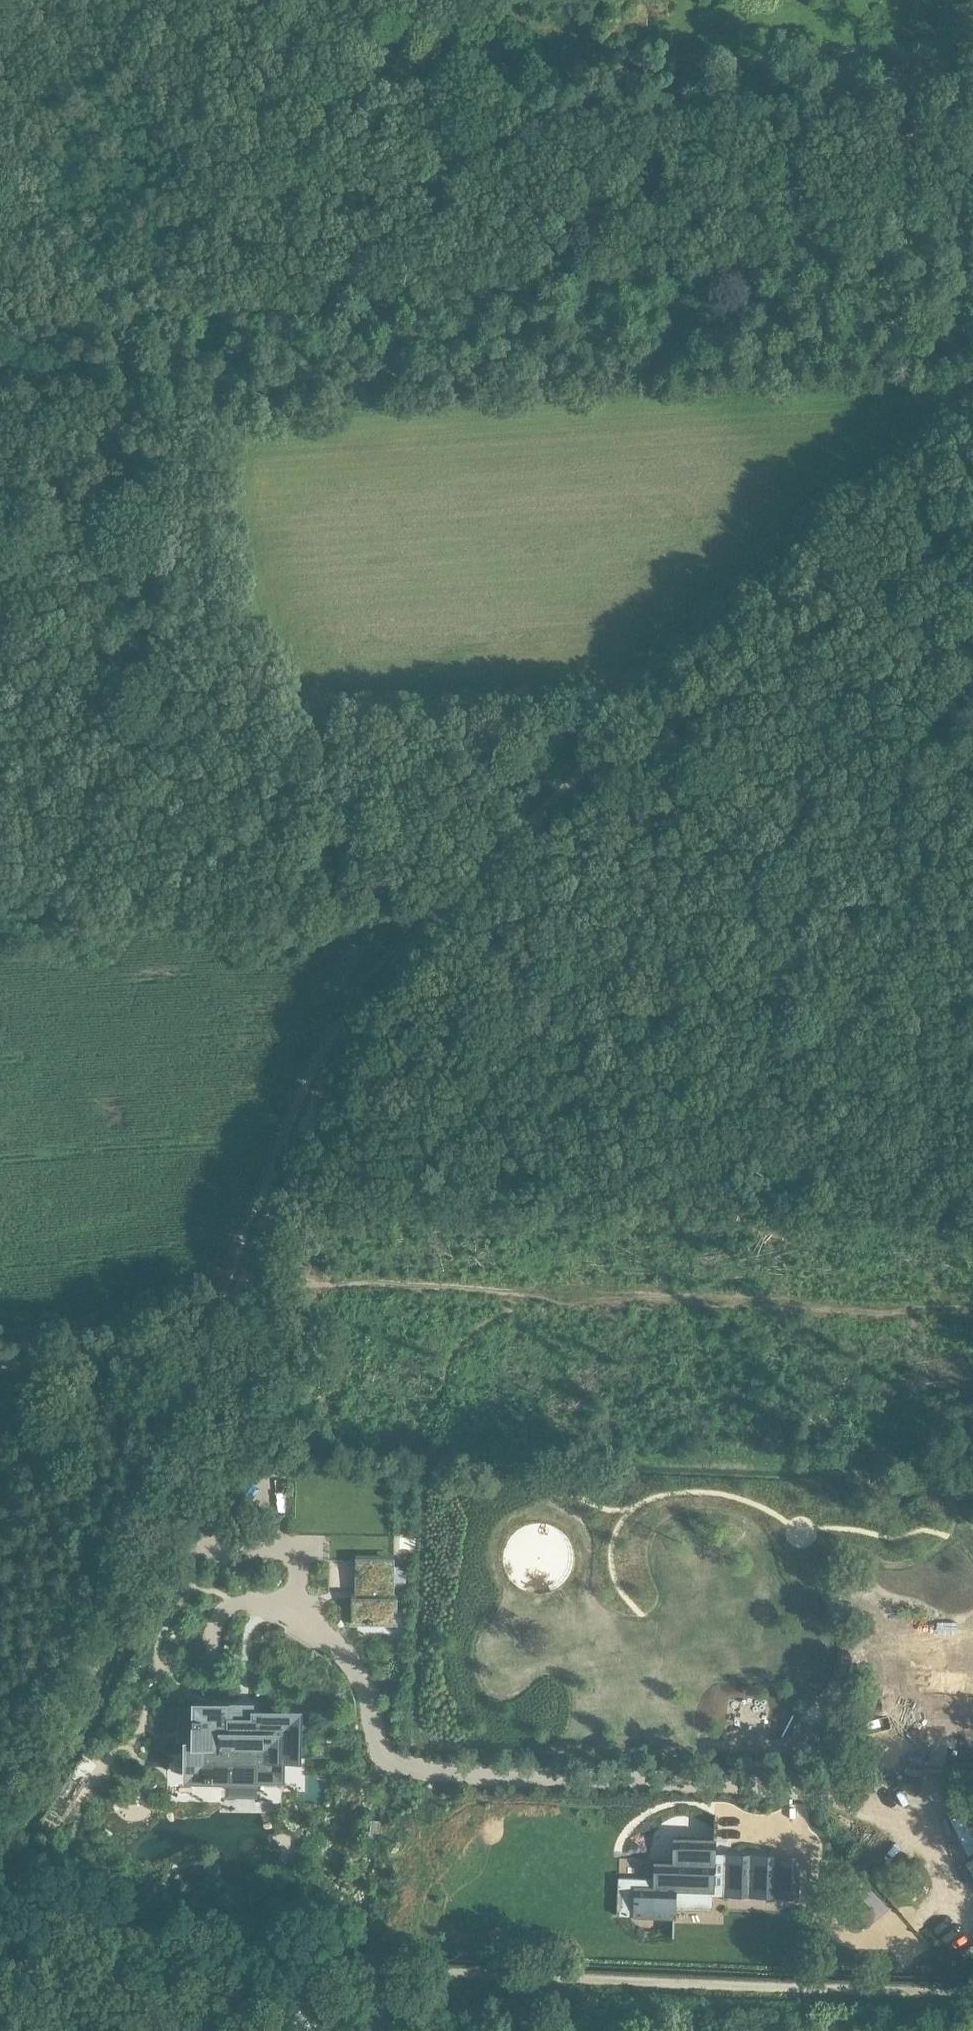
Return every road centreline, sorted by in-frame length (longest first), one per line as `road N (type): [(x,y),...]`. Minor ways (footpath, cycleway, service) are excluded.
road 1 (track): [(972,410),(594,752),(387,984),(282,1204),(269,1328),(232,1453),(140,1563),(112,1636),(0,1832)]
road 2 (track): [(0,1897),(114,1936),(340,1969),(972,2003)]
road 3 (track): [(0,1352),(181,1335),(271,1280)]
road 4 (track): [(181,1335),(0,1476)]

